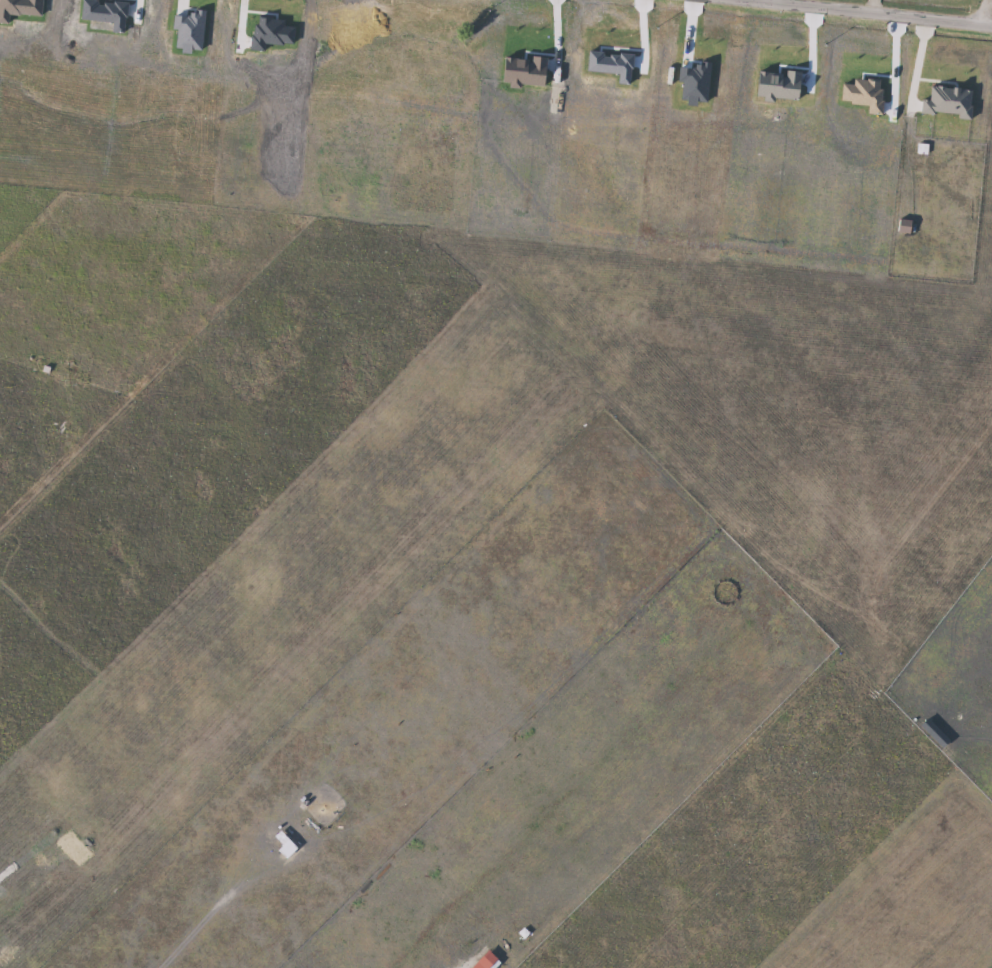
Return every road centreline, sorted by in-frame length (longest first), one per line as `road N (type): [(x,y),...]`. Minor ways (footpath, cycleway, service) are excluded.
road 1 (residential): [(694,0),(991,32)]

